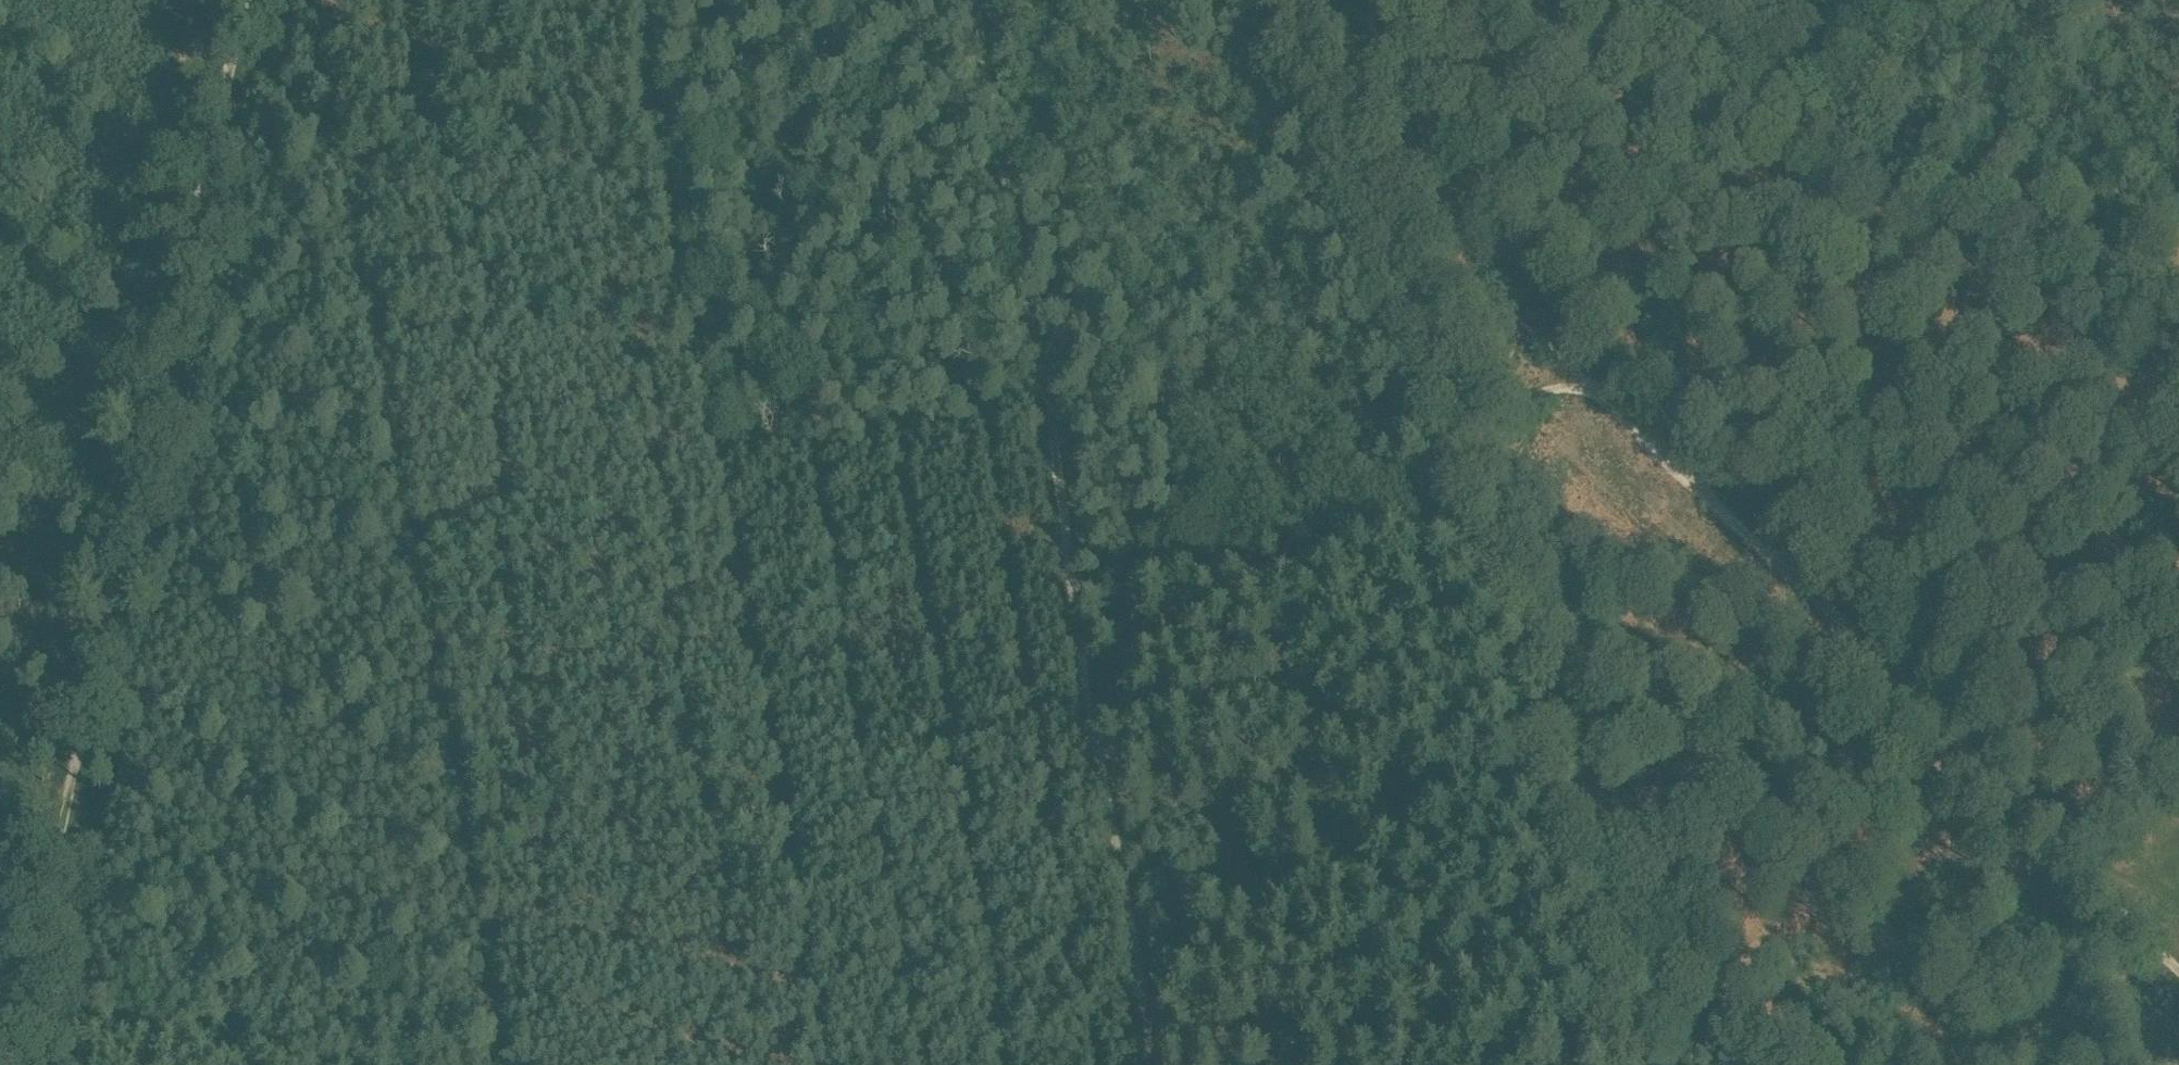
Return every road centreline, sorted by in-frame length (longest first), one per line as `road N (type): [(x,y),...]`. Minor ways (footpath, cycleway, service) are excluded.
road 1 (track): [(1276,0),(1463,484),(1575,837),(1637,1064)]
road 2 (track): [(37,996),(229,0)]
road 3 (track): [(1580,385),(1916,678),(2096,877)]
road 4 (primary): [(2178,304),(1641,0)]
road 5 (track): [(1352,181),(1580,385)]
road 6 (track): [(2096,877),(2178,969)]

